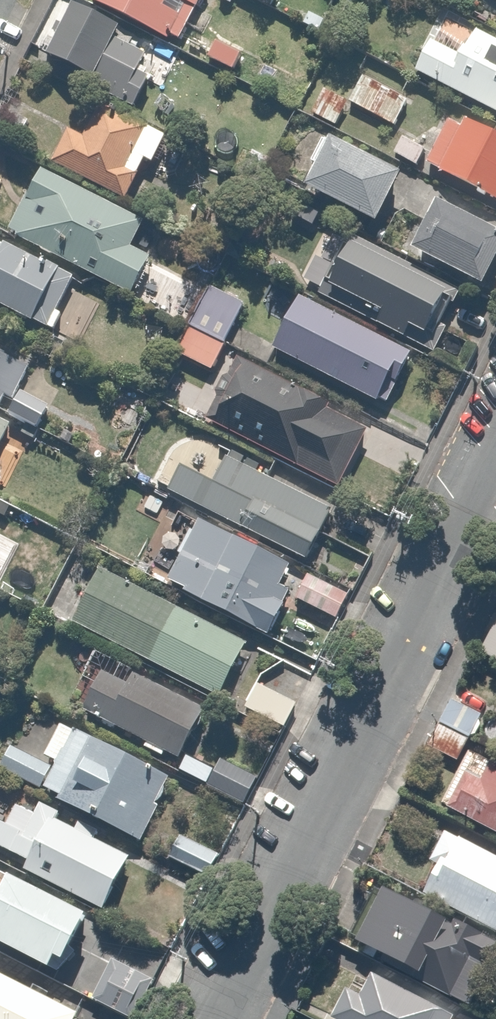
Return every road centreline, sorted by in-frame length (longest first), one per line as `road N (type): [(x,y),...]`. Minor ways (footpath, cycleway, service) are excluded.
road 1 (residential): [(495,454),(215,1018)]

